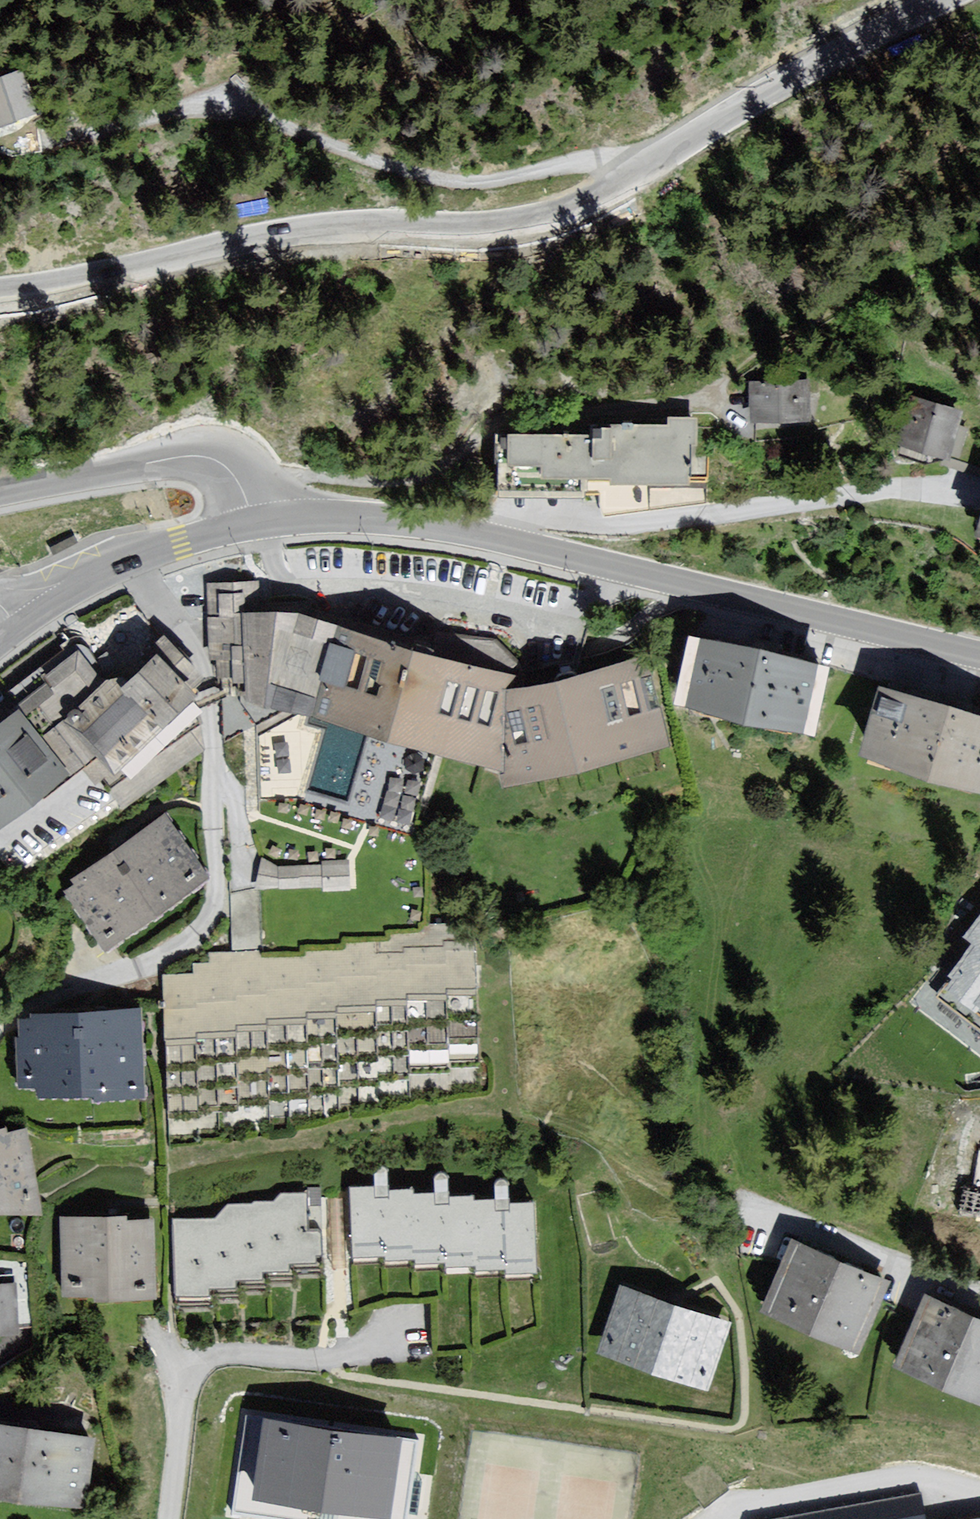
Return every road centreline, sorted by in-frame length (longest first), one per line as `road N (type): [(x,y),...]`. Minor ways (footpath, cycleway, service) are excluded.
road 1 (unclassified): [(0,297),(259,241),(509,228),(571,212),(846,38),(928,0)]
road 2 (tertiary): [(275,520),(351,516),(450,527),(979,654)]
road 3 (residential): [(168,1518),(191,1370),(207,1362),(345,1362),(415,1352)]
road 4 (unclassified): [(275,520),(261,481),(229,468),(170,467),(0,498)]
road 5 (tertiary): [(22,624),(134,558),(275,520)]
road 6 (residential): [(726,1518),(737,1508),(886,1481),(979,1490)]

